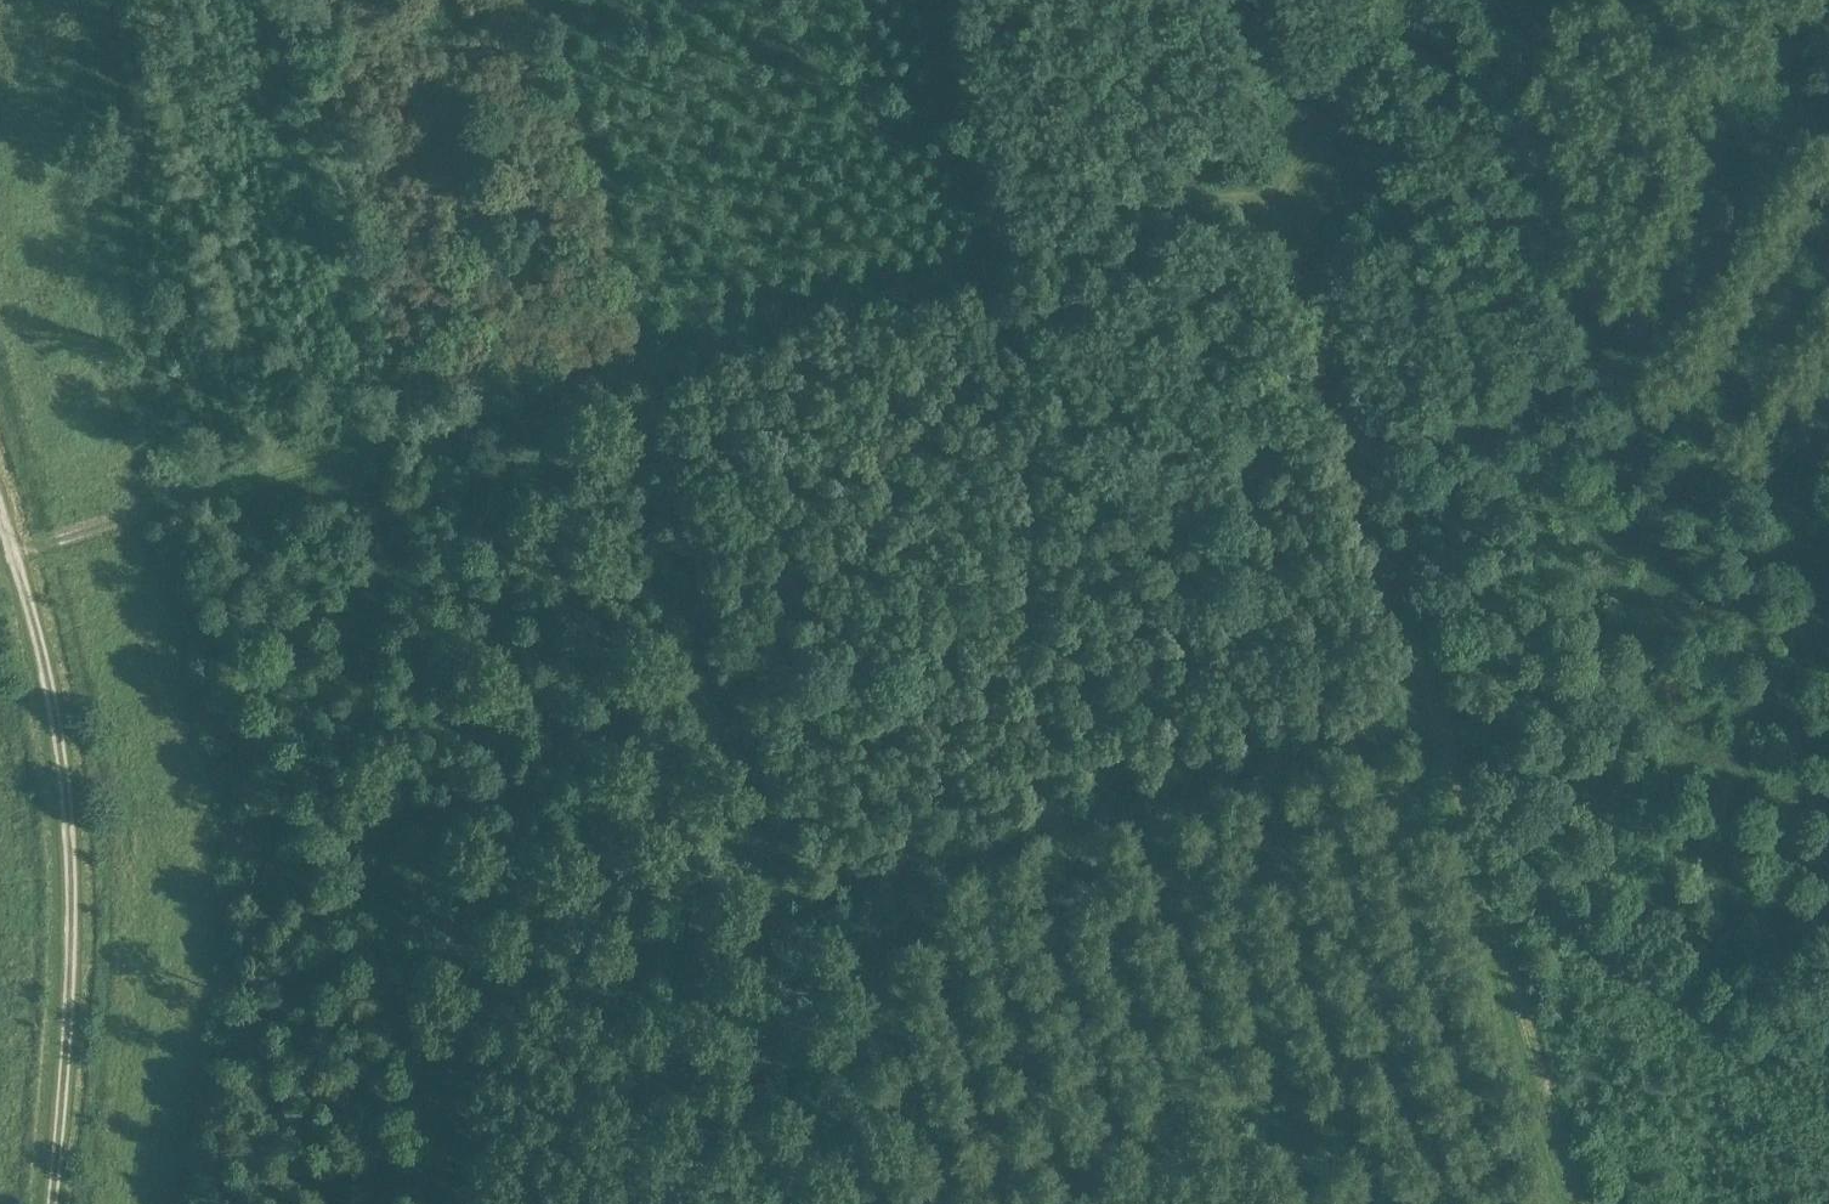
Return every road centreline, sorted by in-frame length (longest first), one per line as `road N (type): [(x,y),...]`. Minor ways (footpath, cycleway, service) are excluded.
road 1 (track): [(0,507),(50,696),(69,860),(54,1203)]
road 2 (track): [(0,560),(156,515)]

